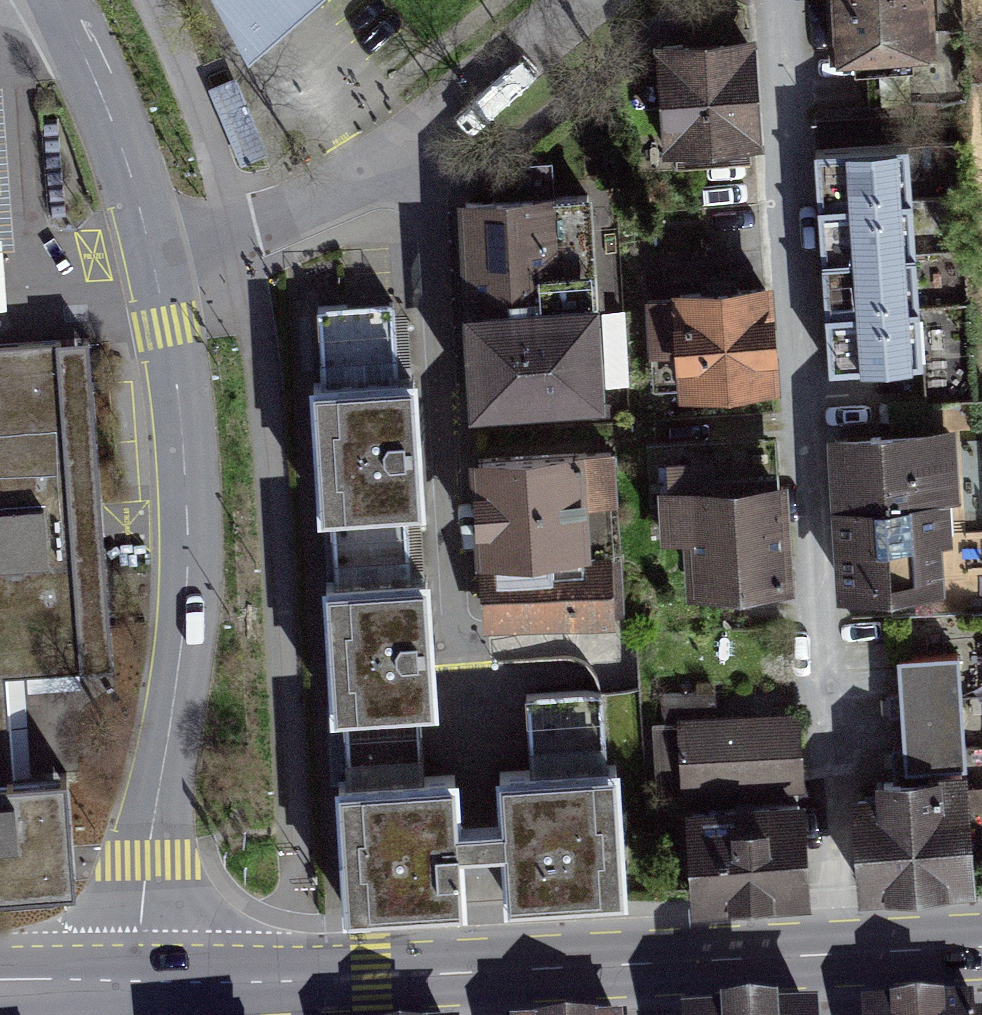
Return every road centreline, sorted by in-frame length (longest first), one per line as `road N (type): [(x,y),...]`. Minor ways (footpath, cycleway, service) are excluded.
road 1 (residential): [(782,0),(845,957)]
road 2 (residential): [(153,253),(187,535),(137,983)]
road 3 (primary): [(845,957),(137,983)]
road 4 (residential): [(590,0),(361,176),(295,207),(153,253)]
road 5 (residential): [(51,0),(88,61),(153,253)]
road 6 (primary): [(137,983),(0,992)]
road 7 (primary): [(981,949),(845,957)]

